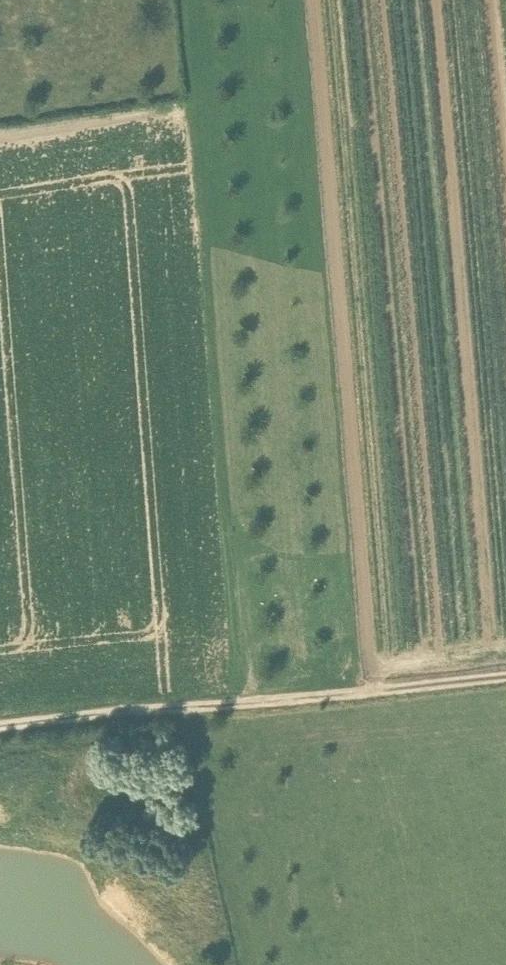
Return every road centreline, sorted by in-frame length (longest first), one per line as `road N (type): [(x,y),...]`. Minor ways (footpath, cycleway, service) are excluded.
road 1 (track): [(0,725),(505,680)]

